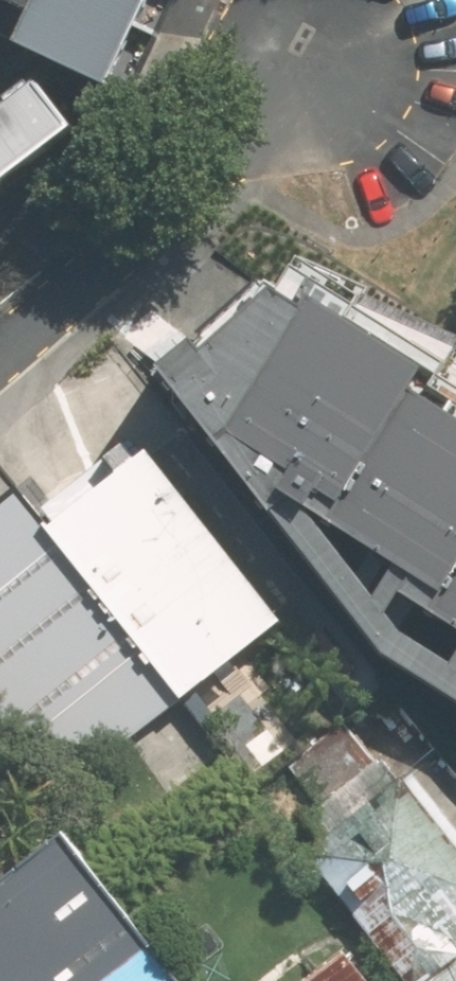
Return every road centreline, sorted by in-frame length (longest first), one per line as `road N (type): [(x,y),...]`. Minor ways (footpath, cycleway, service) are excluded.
road 1 (residential): [(305,62),(206,162),(0,345)]

